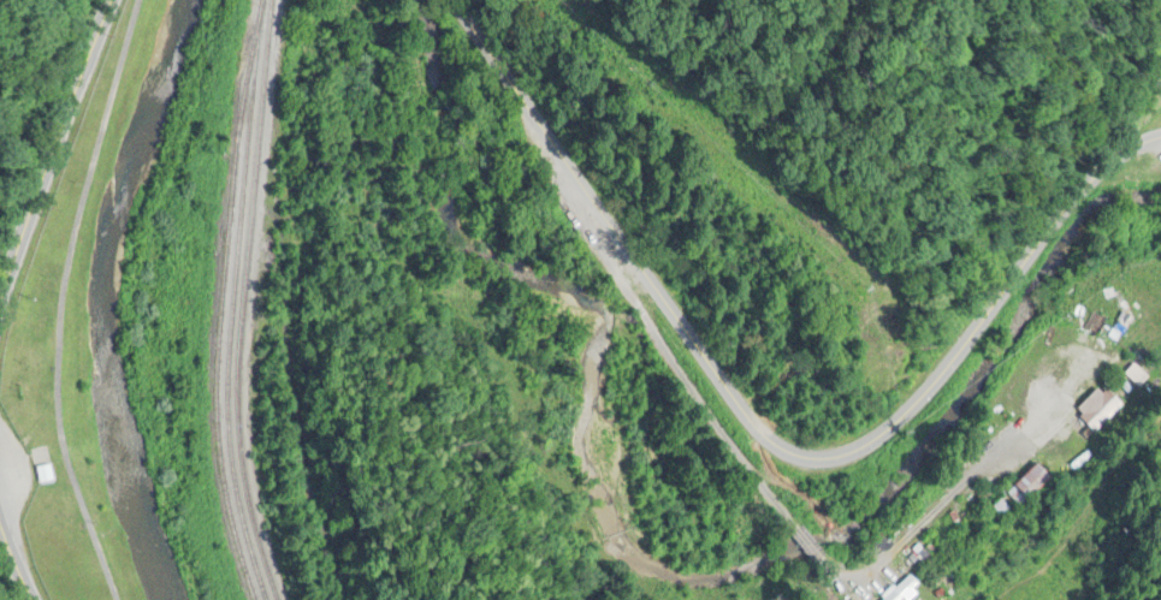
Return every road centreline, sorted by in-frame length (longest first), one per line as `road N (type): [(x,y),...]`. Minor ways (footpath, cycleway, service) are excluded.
road 1 (tertiary): [(1160,143),(1086,198),(1002,315),(859,455),(784,467),(453,0)]
road 2 (residential): [(586,192),(612,271),(831,577),(852,584),(1079,373)]
road 3 (secondary): [(0,292),(109,0)]

